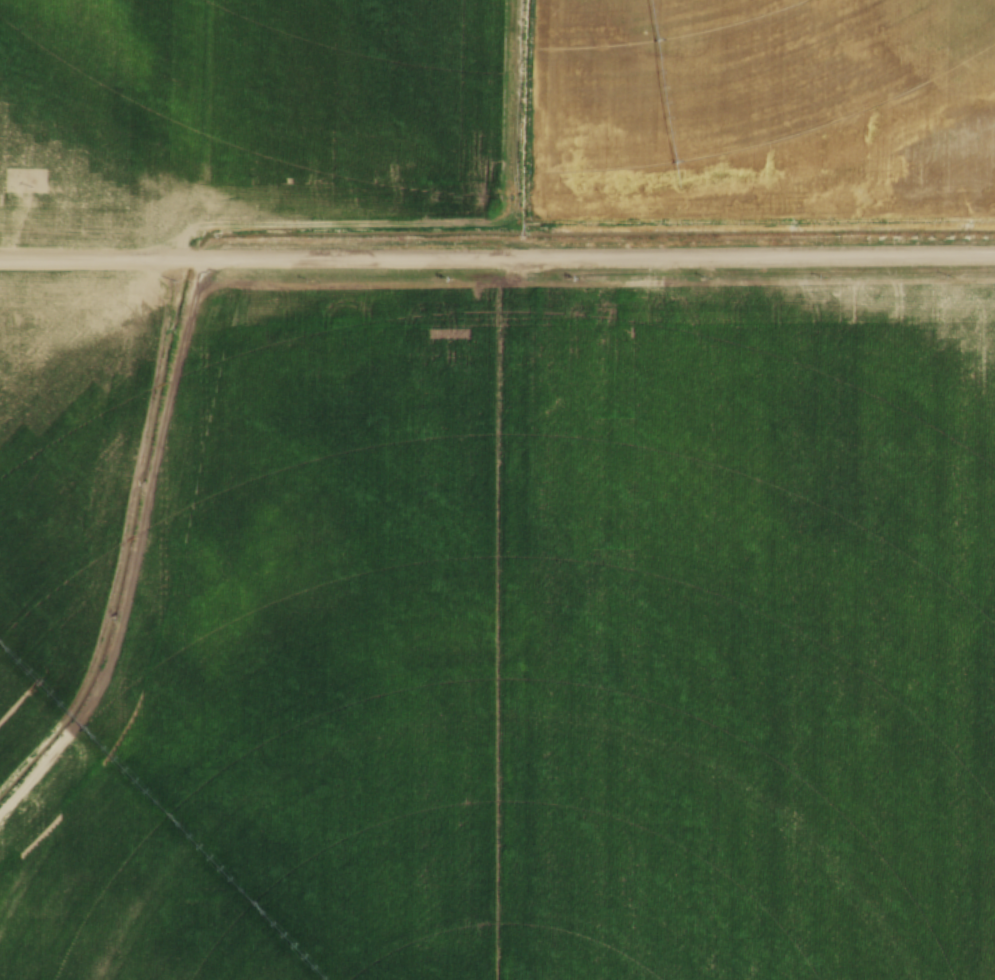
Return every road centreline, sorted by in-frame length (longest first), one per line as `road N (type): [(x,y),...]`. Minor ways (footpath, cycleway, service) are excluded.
road 1 (residential): [(994,256),(0,262)]

